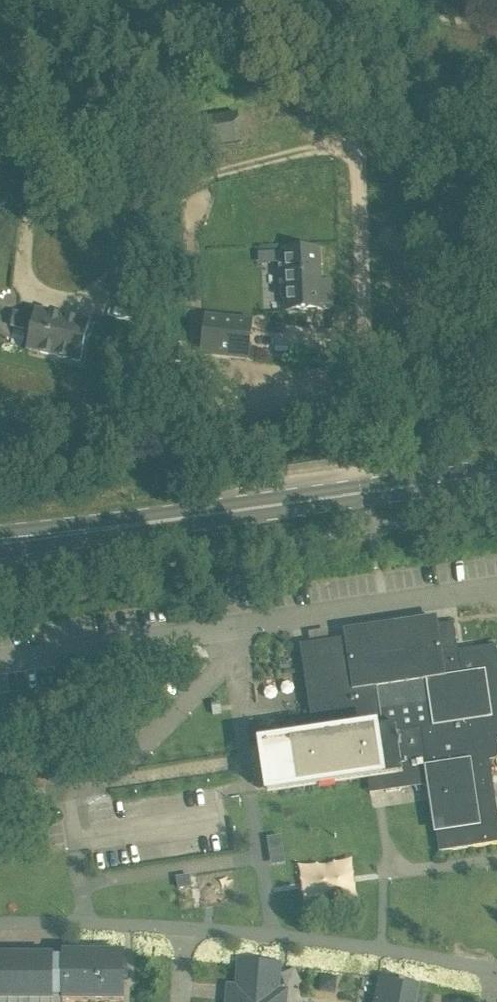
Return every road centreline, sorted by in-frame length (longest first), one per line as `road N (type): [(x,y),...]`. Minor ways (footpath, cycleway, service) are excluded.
road 1 (track): [(367,514),(334,0)]
road 2 (primary): [(496,466),(0,537)]

